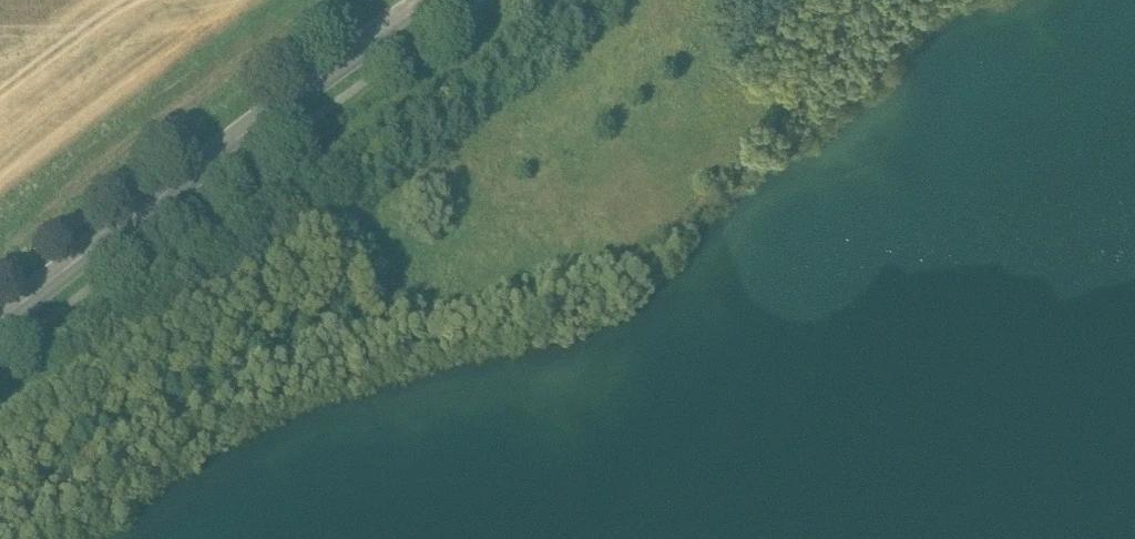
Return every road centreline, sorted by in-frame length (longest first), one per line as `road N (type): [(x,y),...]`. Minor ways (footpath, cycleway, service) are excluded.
road 1 (secondary): [(433,0),(0,326)]

